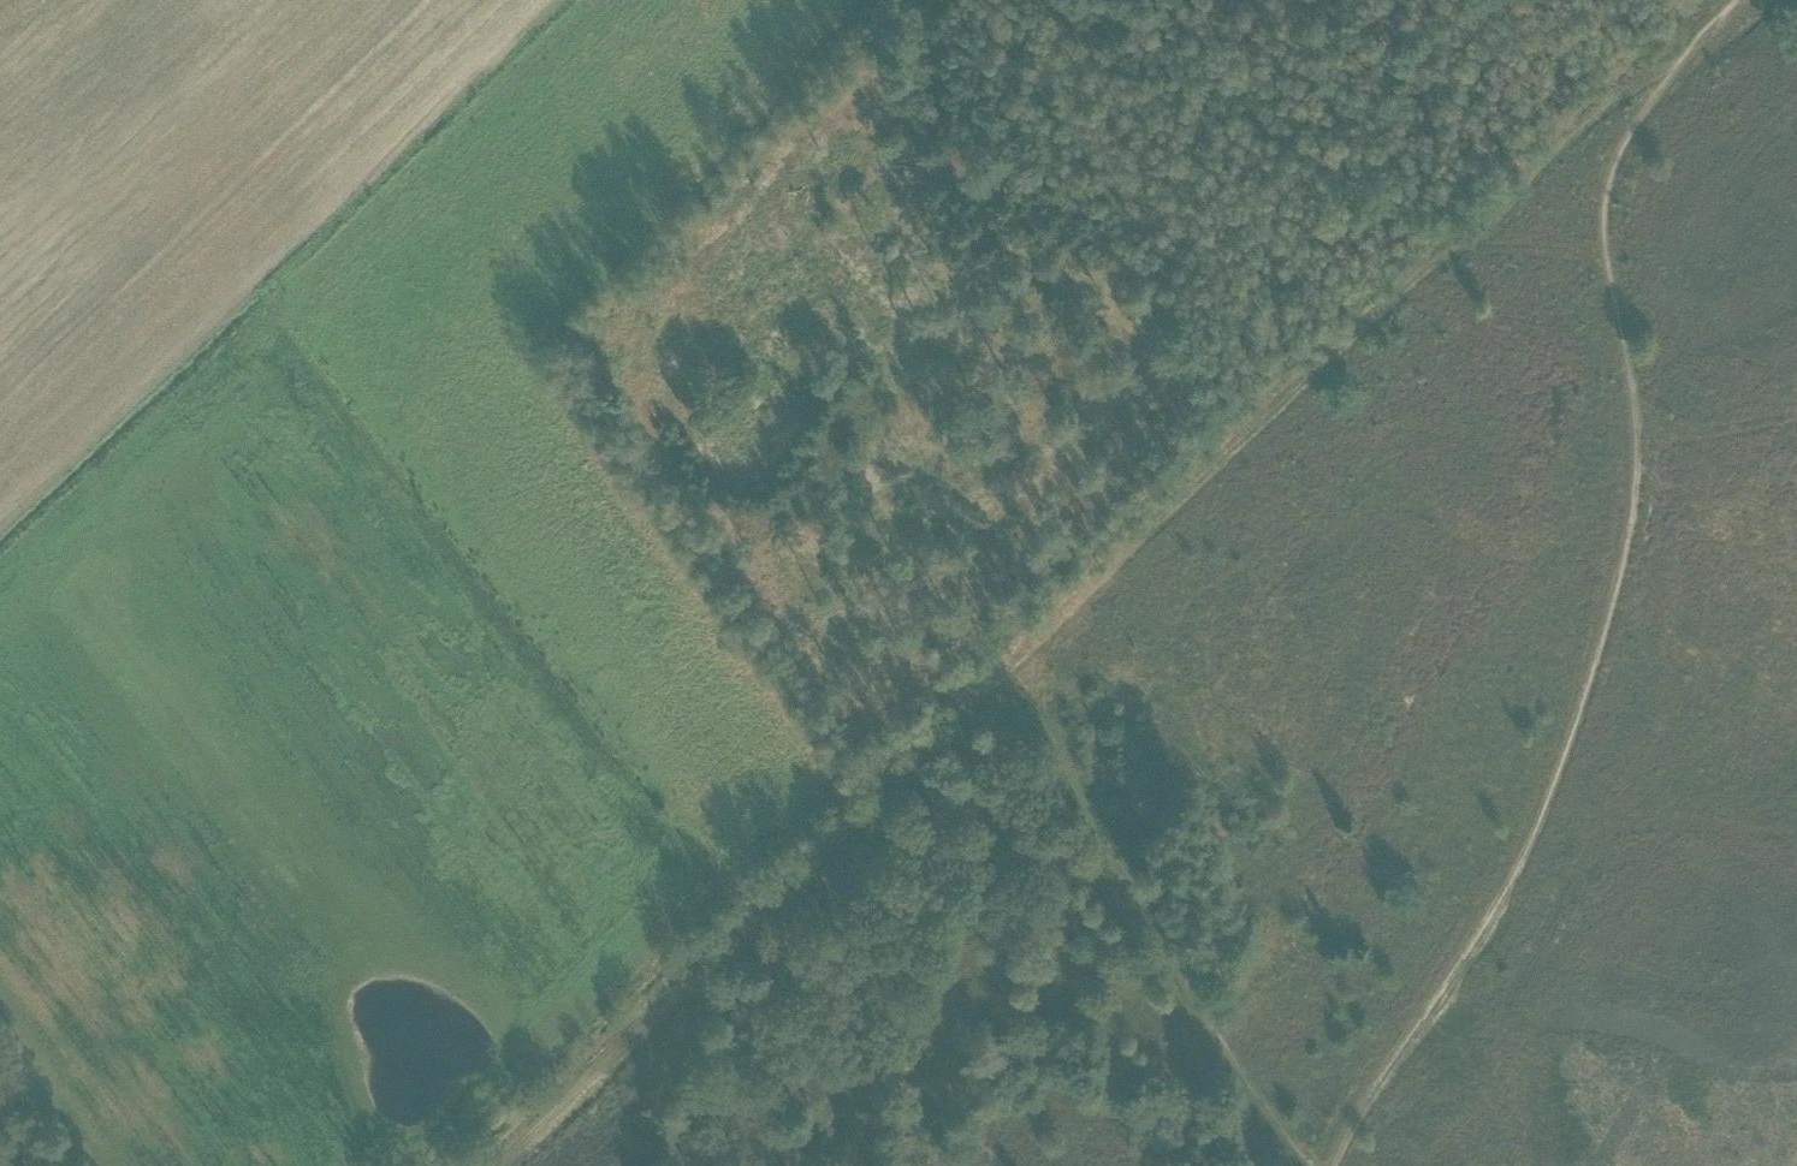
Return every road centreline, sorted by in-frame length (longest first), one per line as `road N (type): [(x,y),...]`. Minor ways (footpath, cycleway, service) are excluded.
road 1 (track): [(1033,647),(491,1165)]

